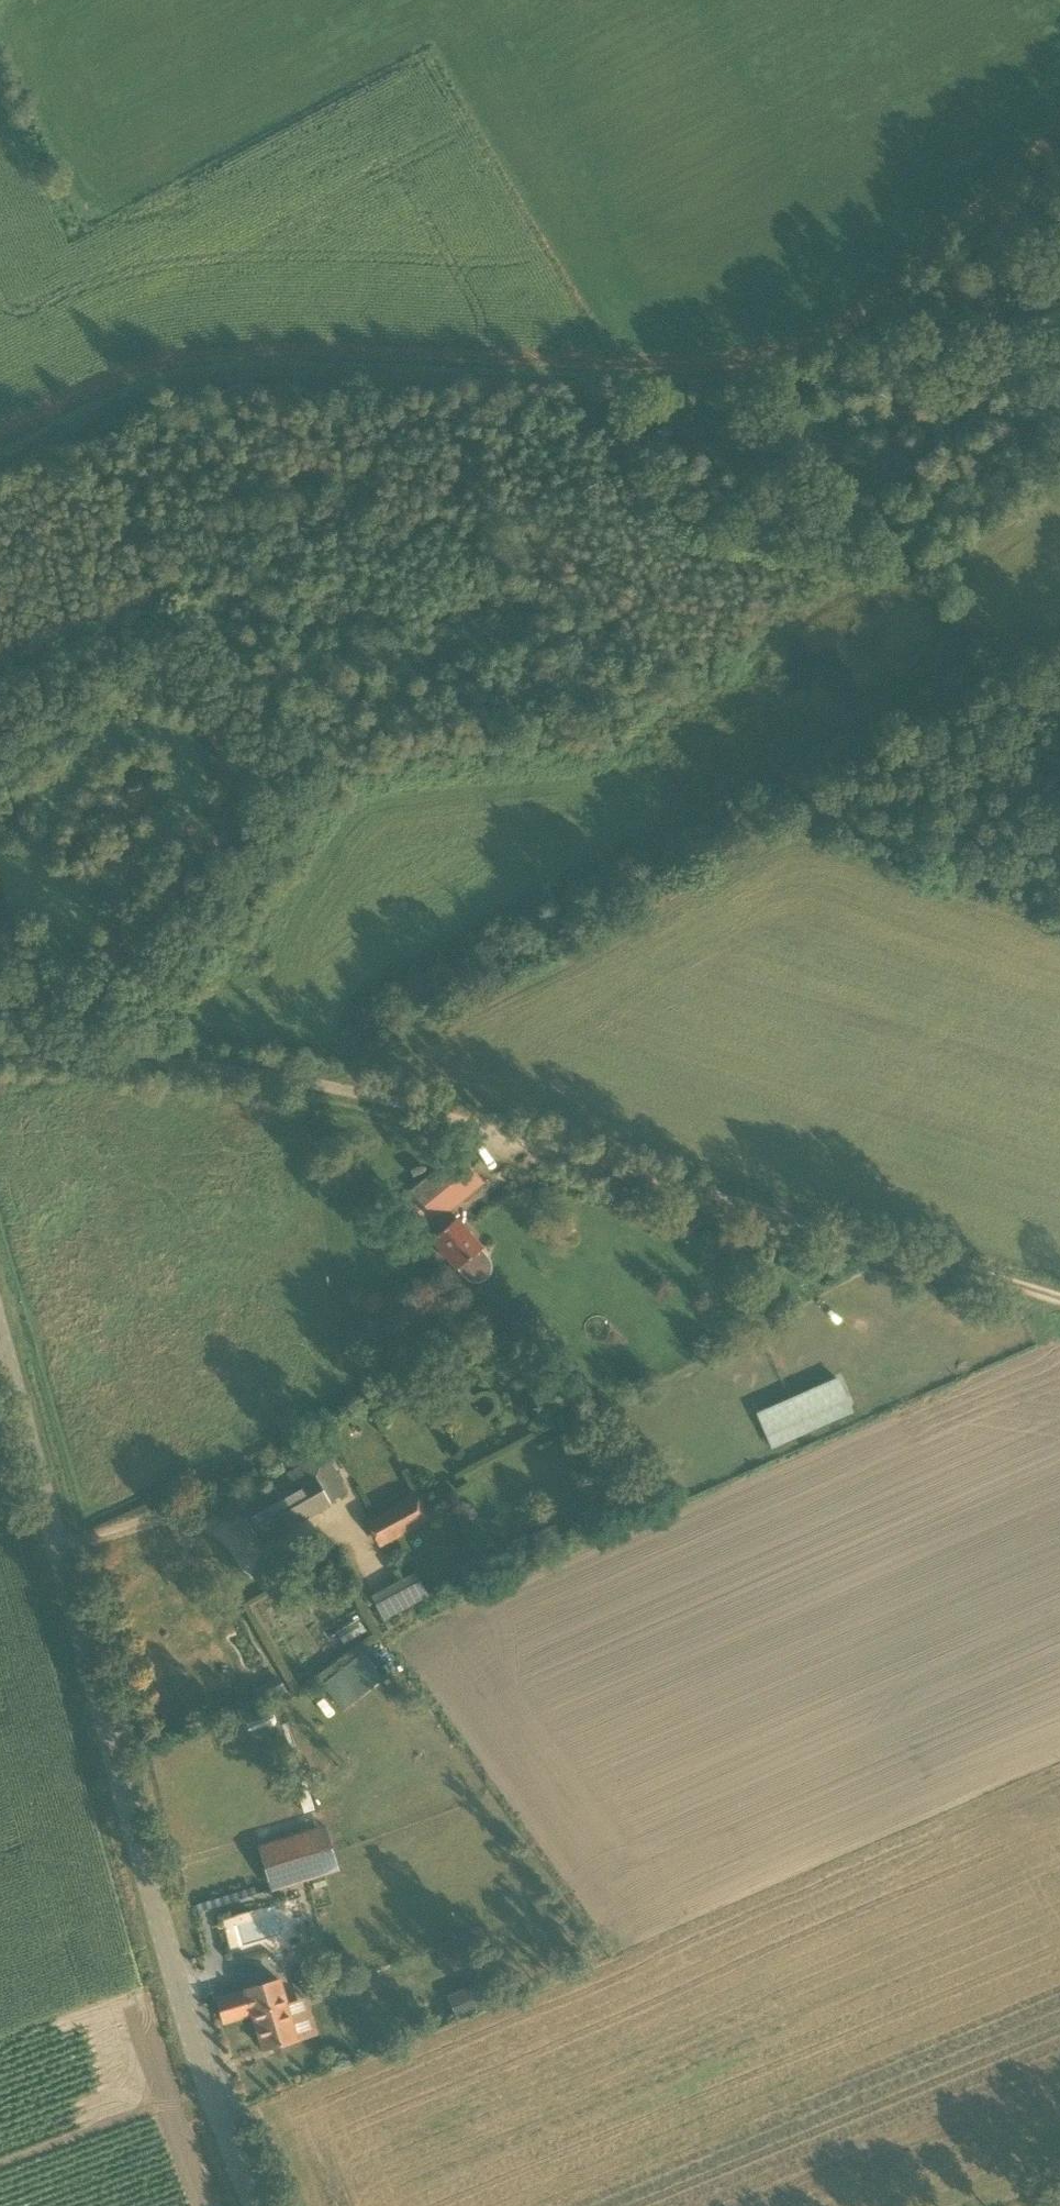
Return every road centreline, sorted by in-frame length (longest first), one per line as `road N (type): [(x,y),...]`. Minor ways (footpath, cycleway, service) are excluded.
road 1 (tertiary): [(279,2205),(223,2071),(0,1347)]
road 2 (track): [(342,1090),(1059,659)]
road 3 (unclassified): [(542,1144),(342,1090),(205,1067),(0,1049)]
road 4 (track): [(1059,1303),(542,1144)]

